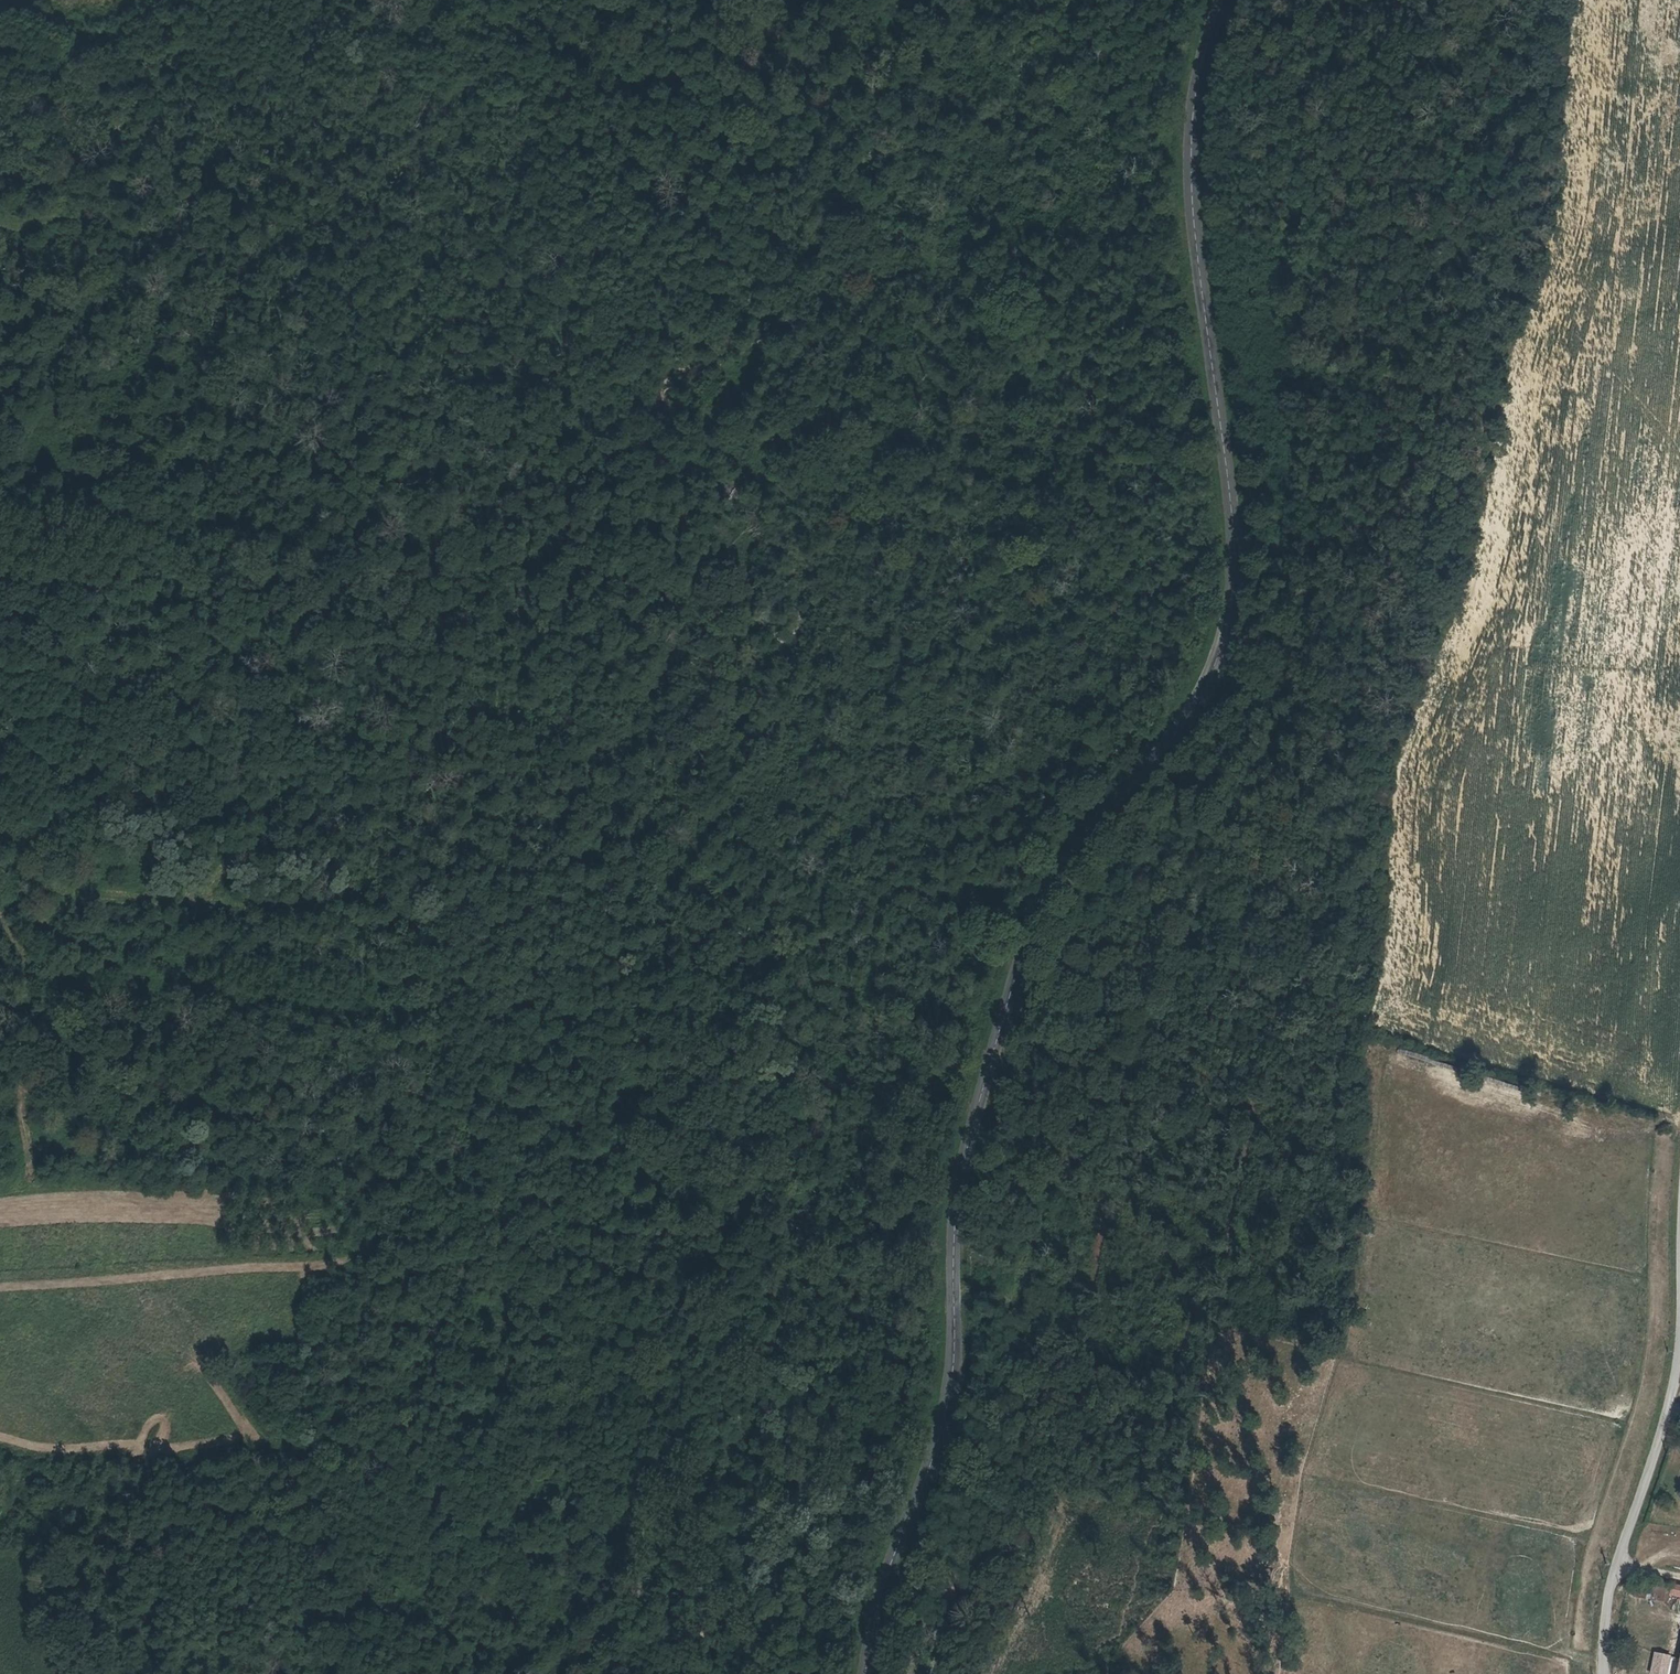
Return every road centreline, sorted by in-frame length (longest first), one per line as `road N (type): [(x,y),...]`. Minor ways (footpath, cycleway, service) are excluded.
road 1 (tertiary): [(1224,0),(1205,42),(1190,150),(1234,531),(1223,650),(1179,734),(1091,833),(1028,940),(956,1205),(949,1408),(894,1555),(865,1673)]
road 2 (unclassified): [(1679,1228),(1675,1379),(1617,1562),(1604,1673)]

